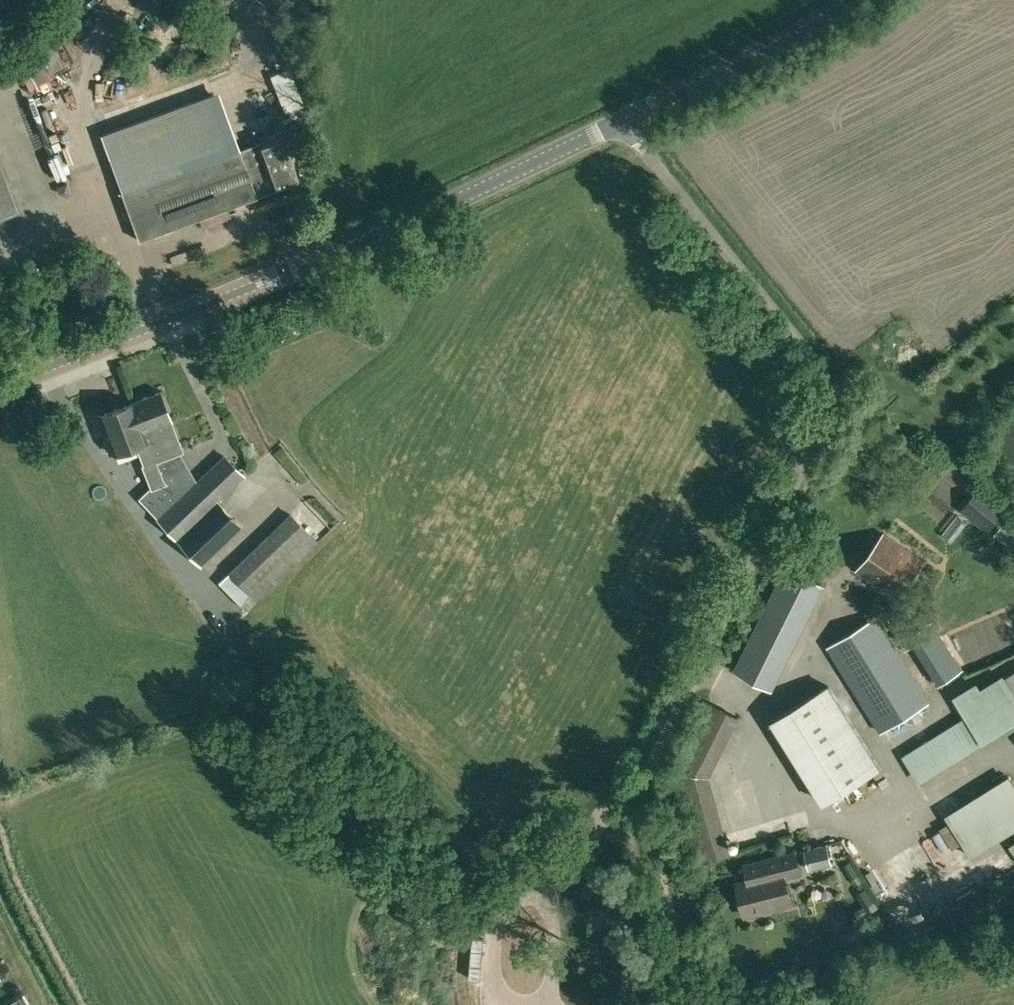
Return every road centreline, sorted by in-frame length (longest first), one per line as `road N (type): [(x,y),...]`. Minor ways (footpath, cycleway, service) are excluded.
road 1 (tertiary): [(0,387),(281,276),(722,70),(851,0)]

